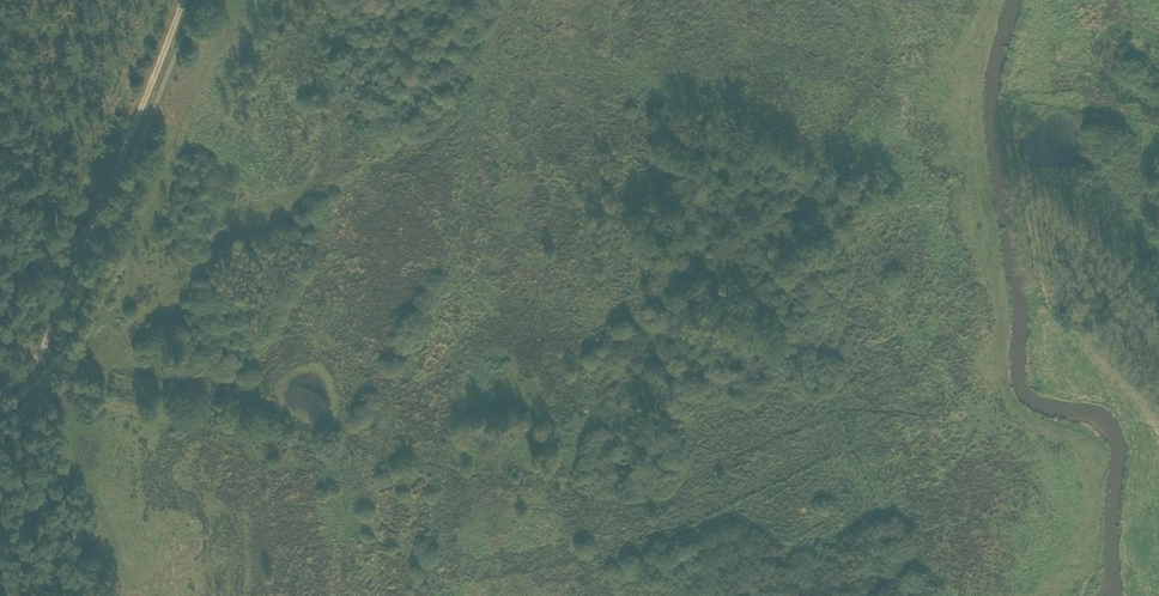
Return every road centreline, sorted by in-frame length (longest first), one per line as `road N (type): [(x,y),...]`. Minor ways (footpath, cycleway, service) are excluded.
road 1 (track): [(185,0),(37,365),(0,403)]

